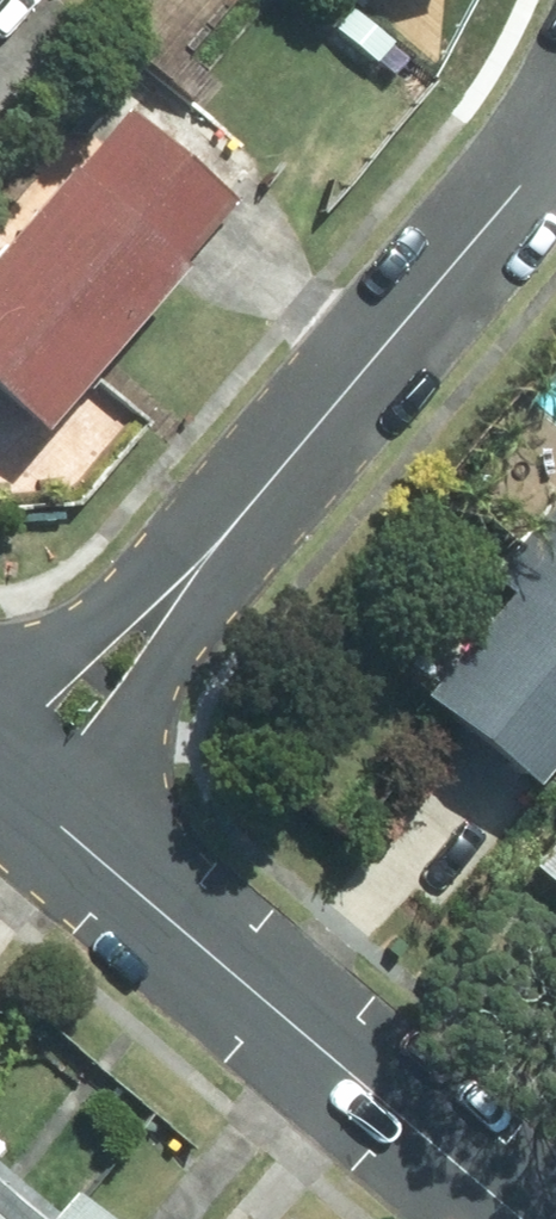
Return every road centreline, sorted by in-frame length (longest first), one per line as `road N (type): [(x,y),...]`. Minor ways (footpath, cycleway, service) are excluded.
road 1 (tertiary): [(524,1218),(53,818)]
road 2 (residential): [(555,143),(271,476)]
road 3 (residential): [(271,476),(170,666),(53,818)]
road 4 (residential): [(0,700),(108,593),(271,476)]

